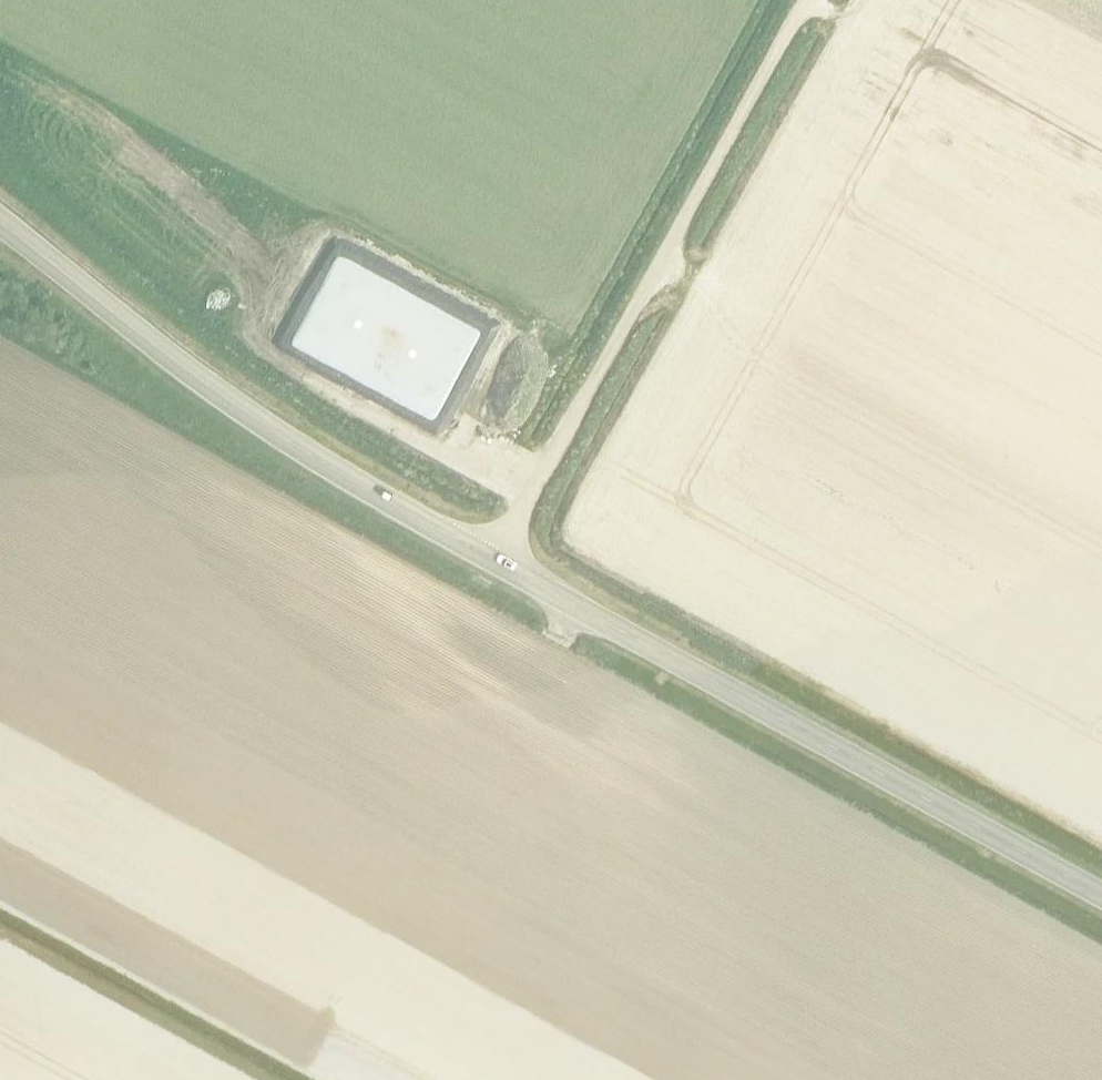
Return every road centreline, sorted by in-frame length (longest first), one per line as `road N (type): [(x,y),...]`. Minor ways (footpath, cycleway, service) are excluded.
road 1 (secondary): [(1101,894),(332,467),(195,376),(0,223)]
road 2 (track): [(492,560),(803,0)]

